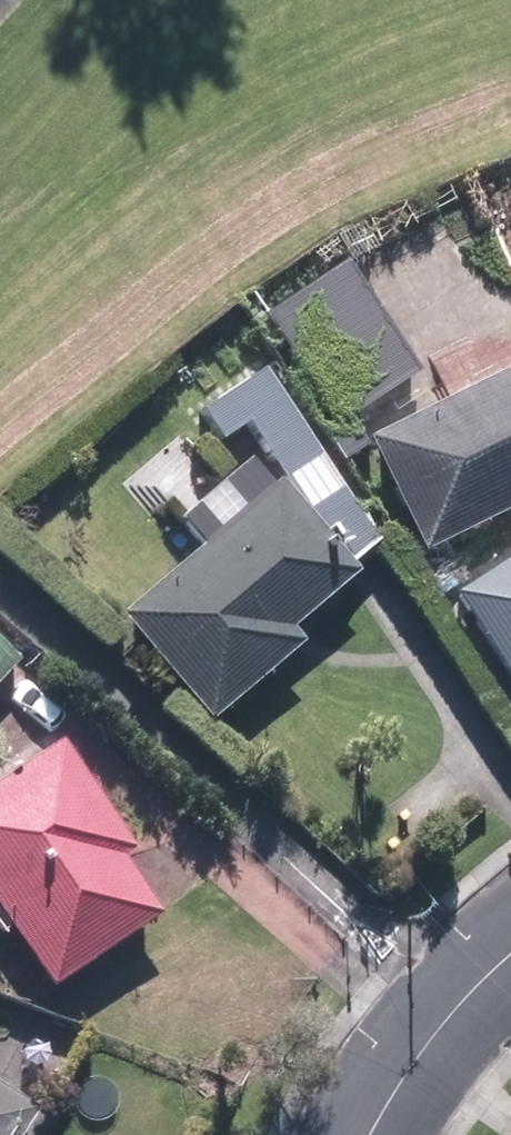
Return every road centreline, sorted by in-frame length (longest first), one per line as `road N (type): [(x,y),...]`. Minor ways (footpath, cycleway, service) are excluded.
road 1 (residential): [(510,959),(444,1014),(370,1134)]

